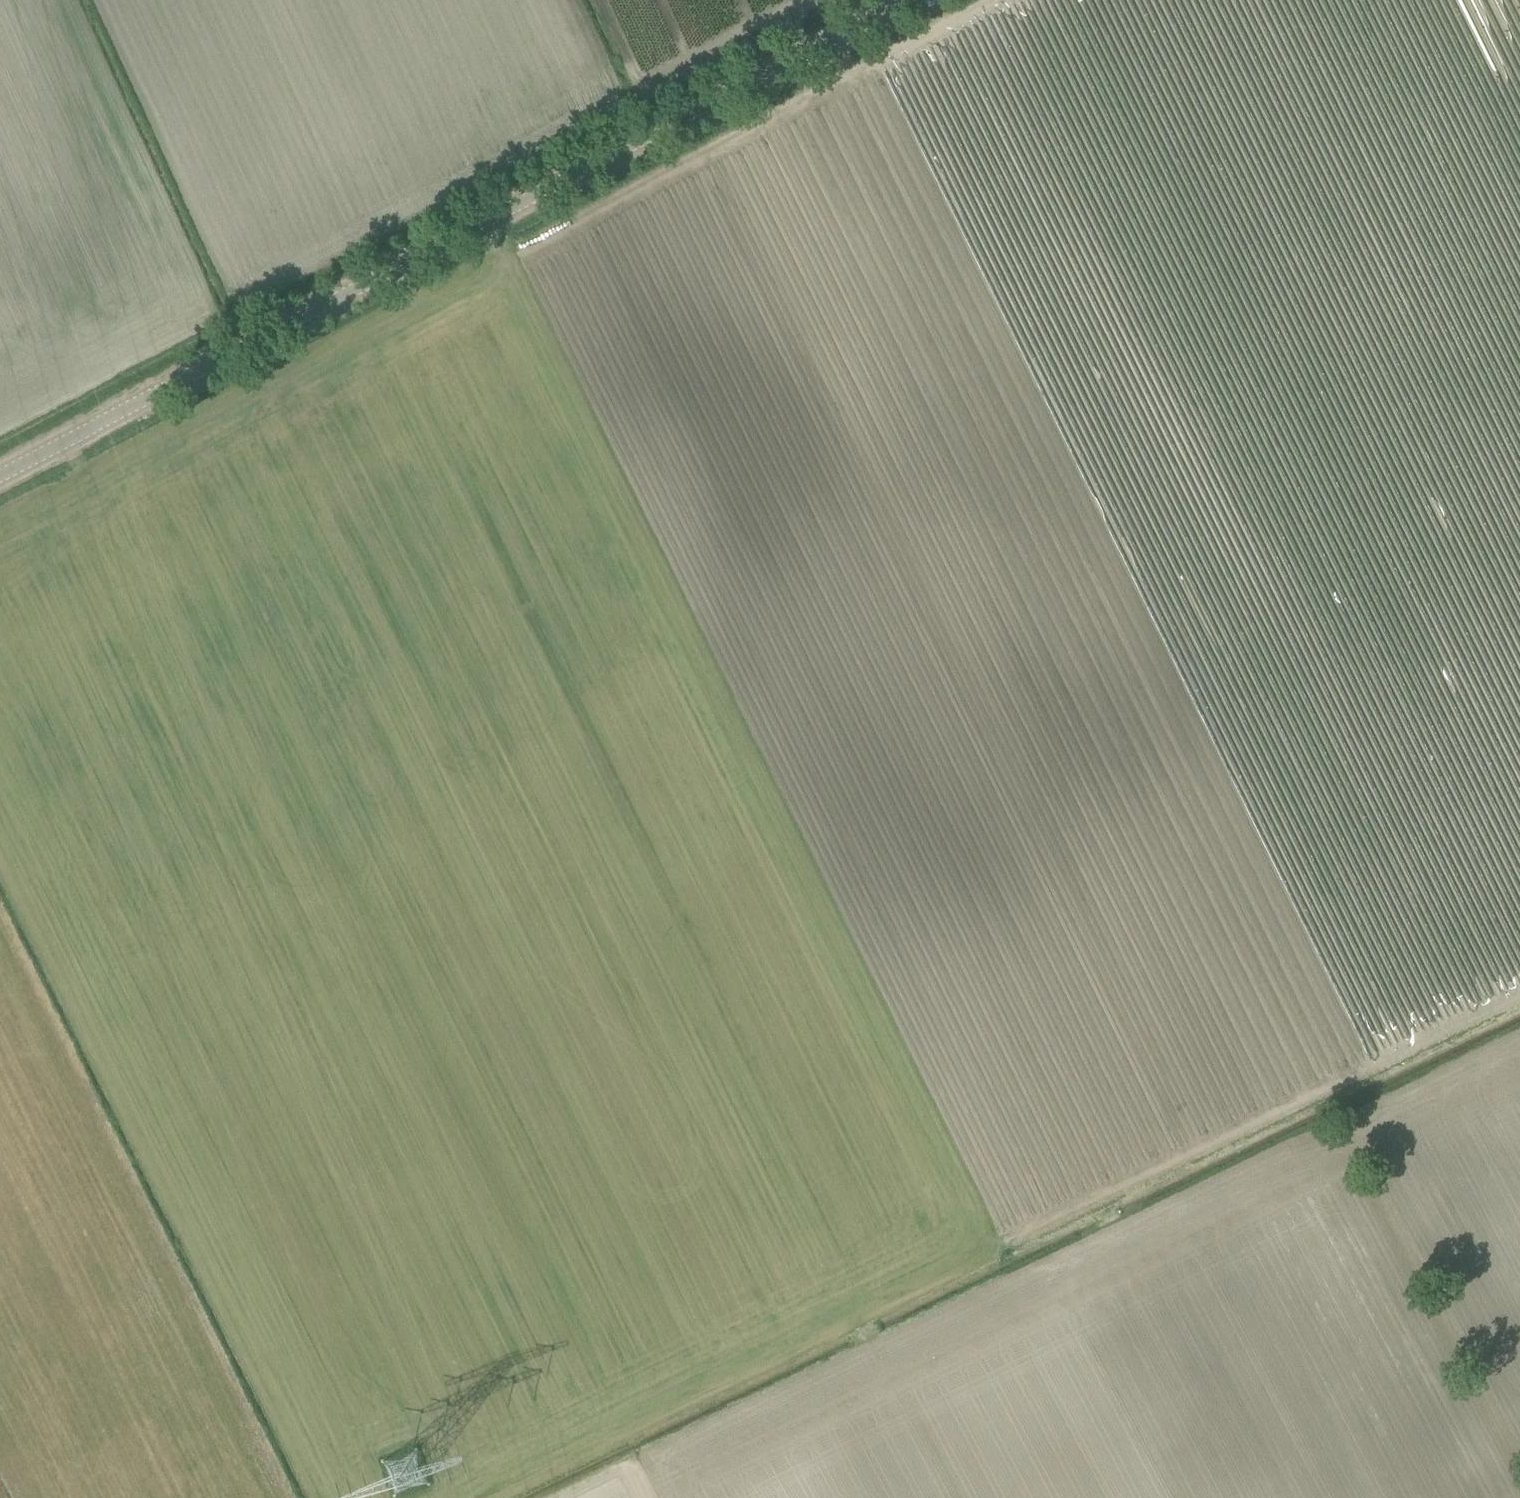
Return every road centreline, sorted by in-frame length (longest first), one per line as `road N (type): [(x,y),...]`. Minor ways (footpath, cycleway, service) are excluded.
road 1 (tertiary): [(0,457),(871,0)]
road 2 (track): [(862,1323),(948,1497)]

